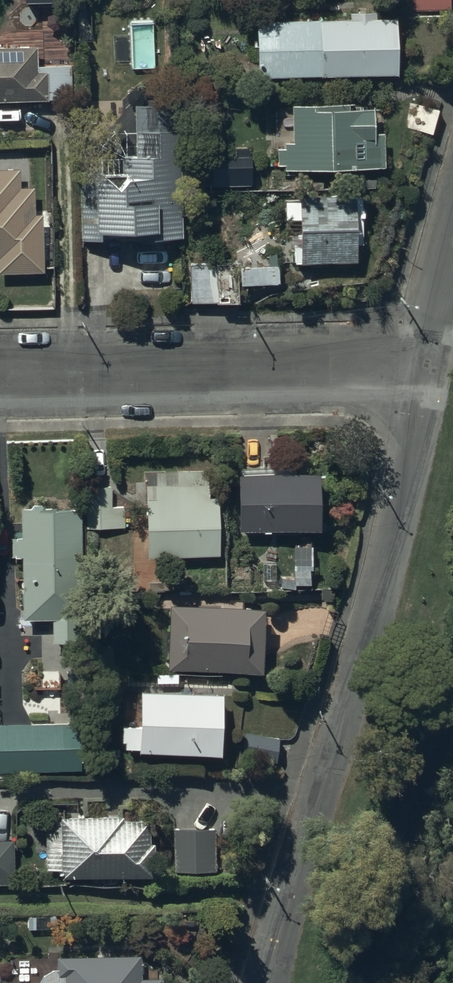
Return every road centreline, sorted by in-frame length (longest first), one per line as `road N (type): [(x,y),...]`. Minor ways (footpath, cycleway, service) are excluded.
road 1 (unclassified): [(427,379),(320,765),(277,982)]
road 2 (residential): [(0,385),(427,379)]

